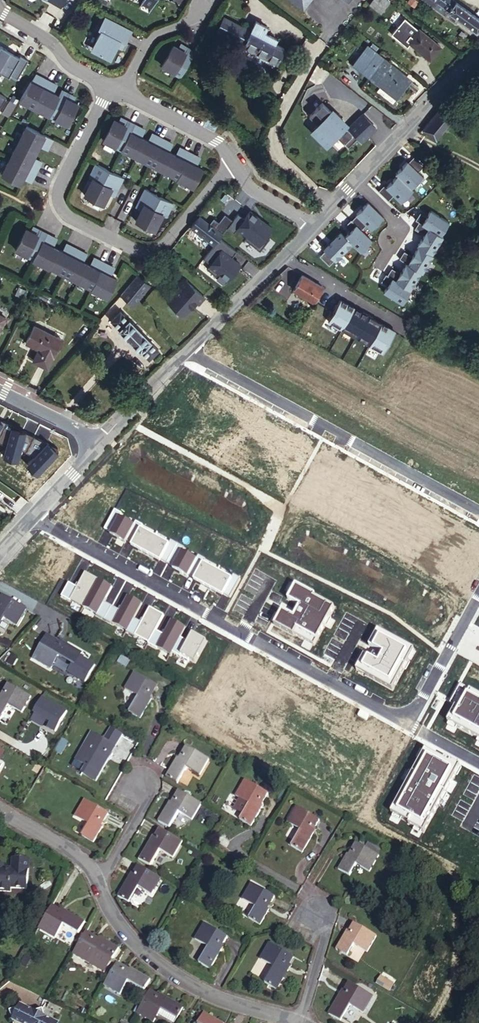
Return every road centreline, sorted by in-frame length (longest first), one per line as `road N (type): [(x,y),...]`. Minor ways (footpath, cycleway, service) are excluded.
road 1 (residential): [(31,517),(388,713),(411,712),(478,593)]
road 2 (residential): [(112,88),(61,186),(69,217),(130,249),(157,250),(234,158)]
road 3 (residential): [(478,509),(188,351)]
road 4 (residential): [(97,878),(123,929),(149,957),(215,996),(299,1021)]
road 5 (unclassified): [(312,227),(478,57)]
road 6 (unclassified): [(188,351),(312,227)]
road 7 (residential): [(0,12),(112,88)]
road 8 (residential): [(206,0),(194,20),(153,36),(124,93)]
road 9 (unclassified): [(99,445),(188,351)]
road 10 (residential): [(124,93),(234,158)]

